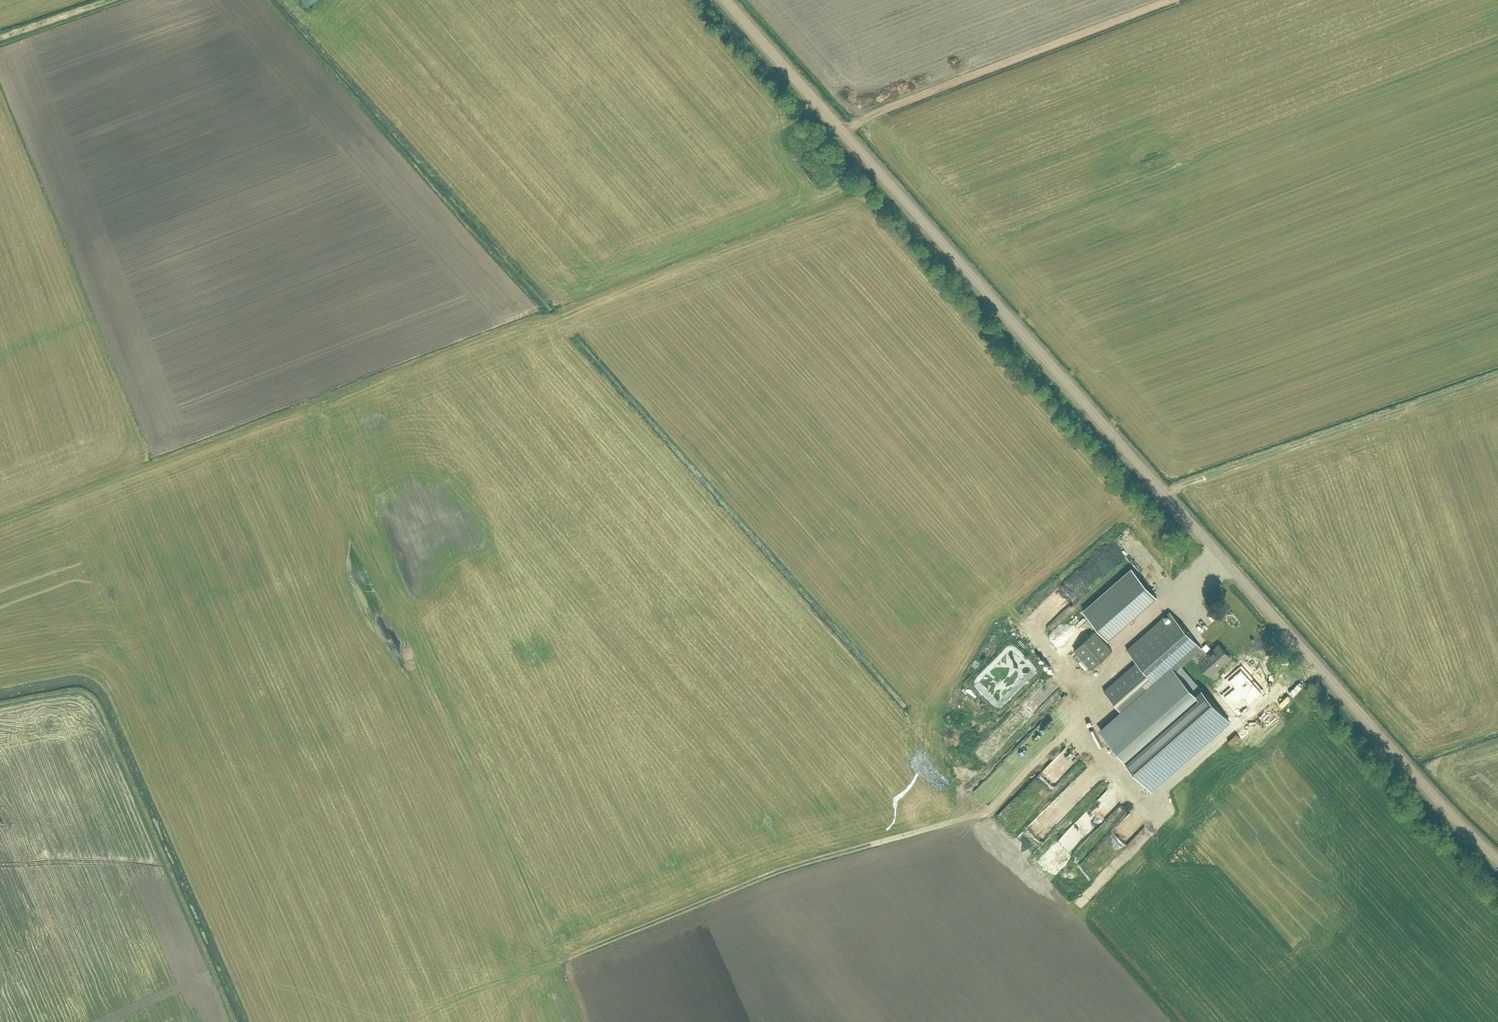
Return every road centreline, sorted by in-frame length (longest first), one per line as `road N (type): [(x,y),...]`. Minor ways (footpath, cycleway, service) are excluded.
road 1 (tertiary): [(1497,858),(1418,778),(723,0)]
road 2 (track): [(842,132),(1185,0)]
road 3 (track): [(1497,371),(1161,486)]

